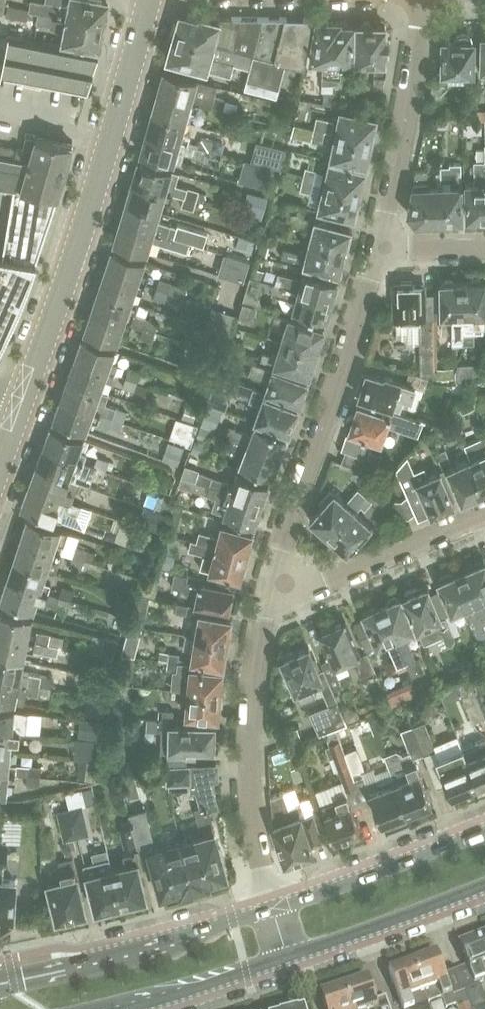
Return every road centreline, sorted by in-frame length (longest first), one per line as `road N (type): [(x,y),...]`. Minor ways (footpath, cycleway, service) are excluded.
road 1 (tertiary): [(23,398),(149,0)]
road 2 (residential): [(266,596),(379,249)]
road 3 (residential): [(274,908),(248,755),(266,596)]
road 4 (primary): [(274,908),(0,977)]
road 5 (residential): [(379,249),(424,1)]
road 6 (residential): [(266,596),(296,595),(484,514)]
road 7 (primary): [(484,830),(274,908)]
road 8 (primary): [(289,957),(484,884)]
road 9 (primary): [(127,1008),(289,957)]

